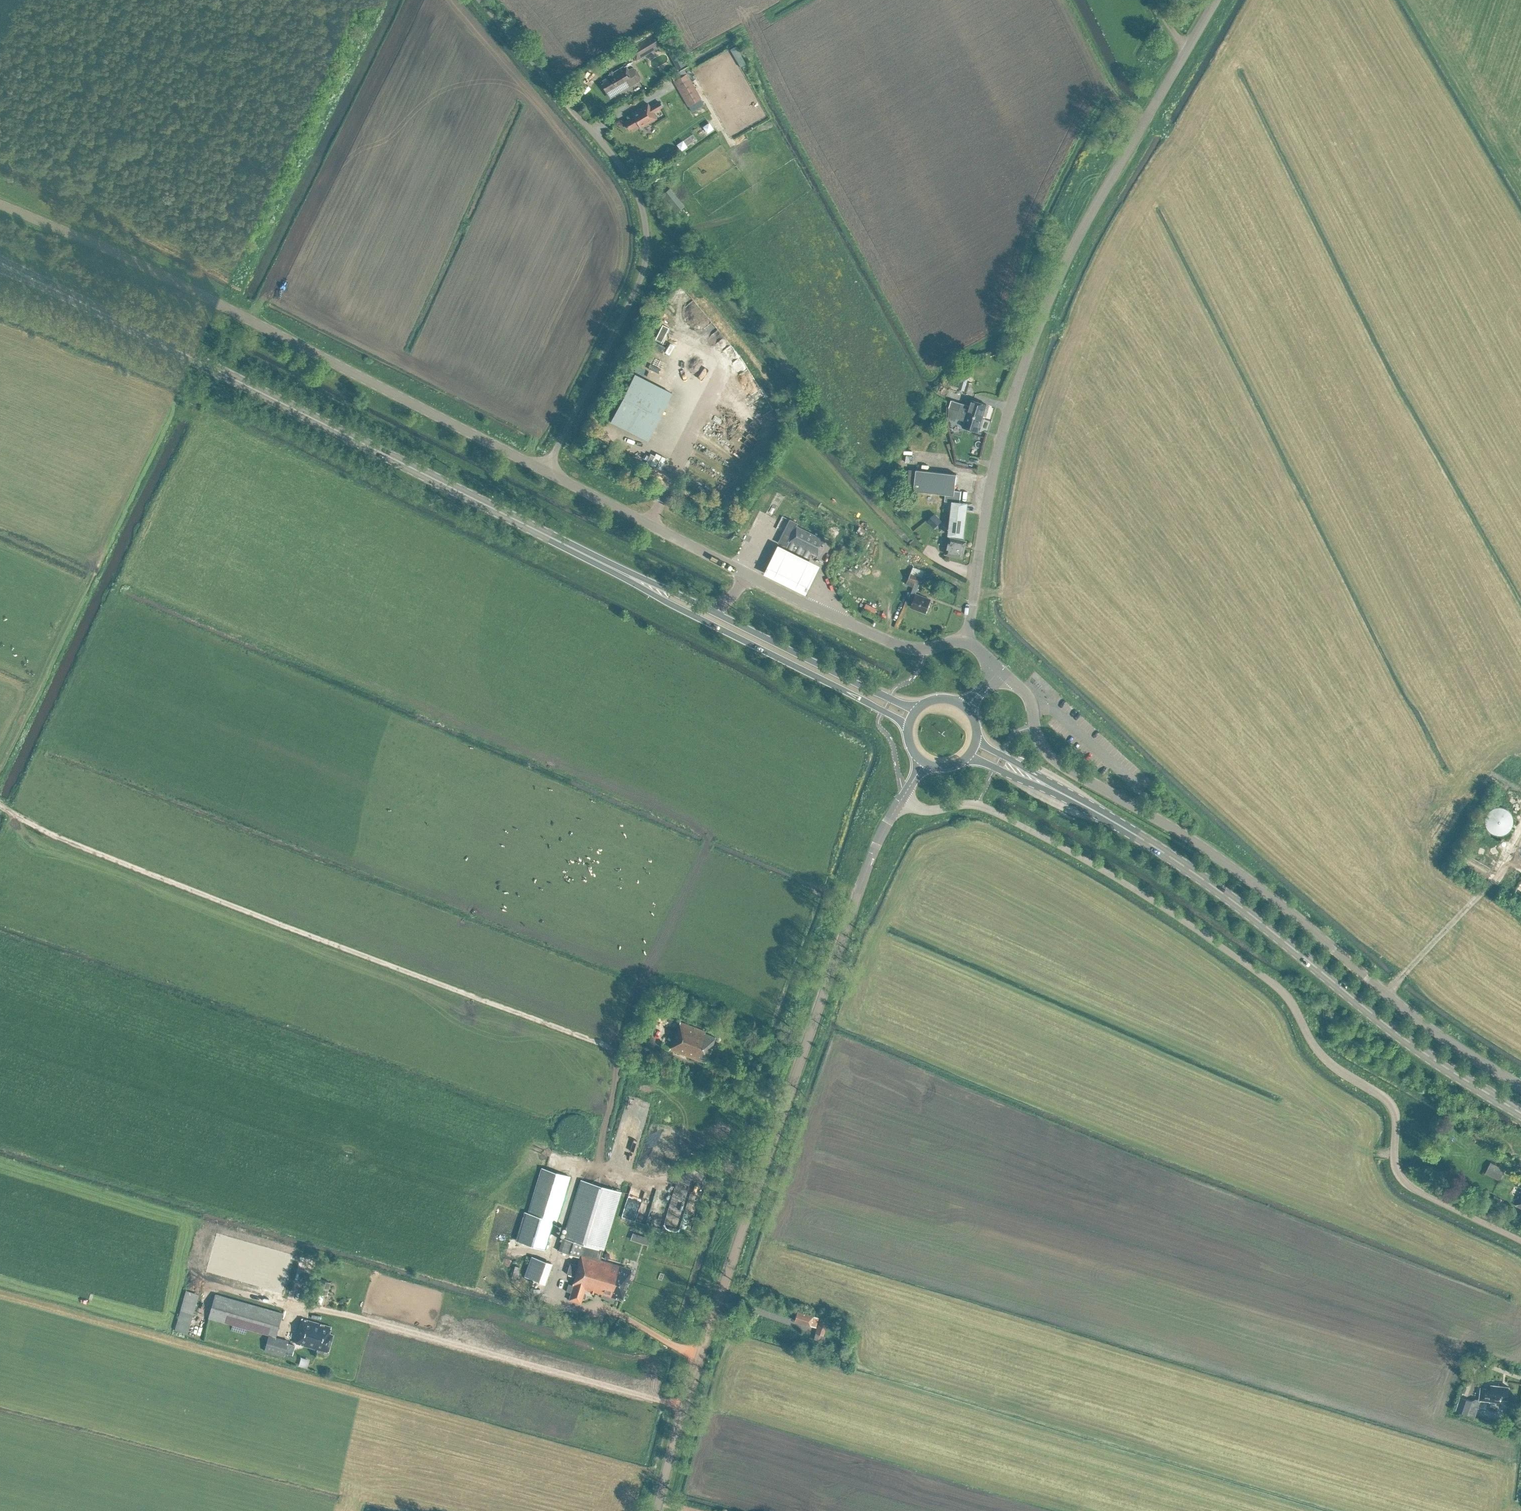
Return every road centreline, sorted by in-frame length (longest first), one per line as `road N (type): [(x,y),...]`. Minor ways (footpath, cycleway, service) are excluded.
road 1 (unclassified): [(900,800),(926,809),(968,803),(988,808),(1134,888),(1247,964),(1287,995),(1326,1059),(1387,1099),(1405,1181),(1520,1240)]
road 2 (unclassified): [(656,1510),(777,1126),(867,864),(900,800)]
road 3 (unclassified): [(966,641),(996,460),(1031,346),(1083,227),(1214,0)]
road 4 (primary): [(640,582),(29,277)]
road 5 (tertiary): [(1520,1085),(1419,1020),(1233,867),(1053,758),(1029,697),(1000,669)]
road 6 (unclassified): [(545,471),(140,264),(0,203)]
road 7 (primary): [(1520,1112),(1425,1053),(1177,860),(1046,784)]
road 8 (unclassified): [(545,471),(638,284),(644,219),(622,166),(481,0)]
road 9 (primary): [(640,582),(907,724)]
road 10 (unclassified): [(966,641),(899,646),(745,572)]
road 11 (primary): [(916,708),(709,609)]
road 12 (unclassified): [(745,572),(545,471)]

